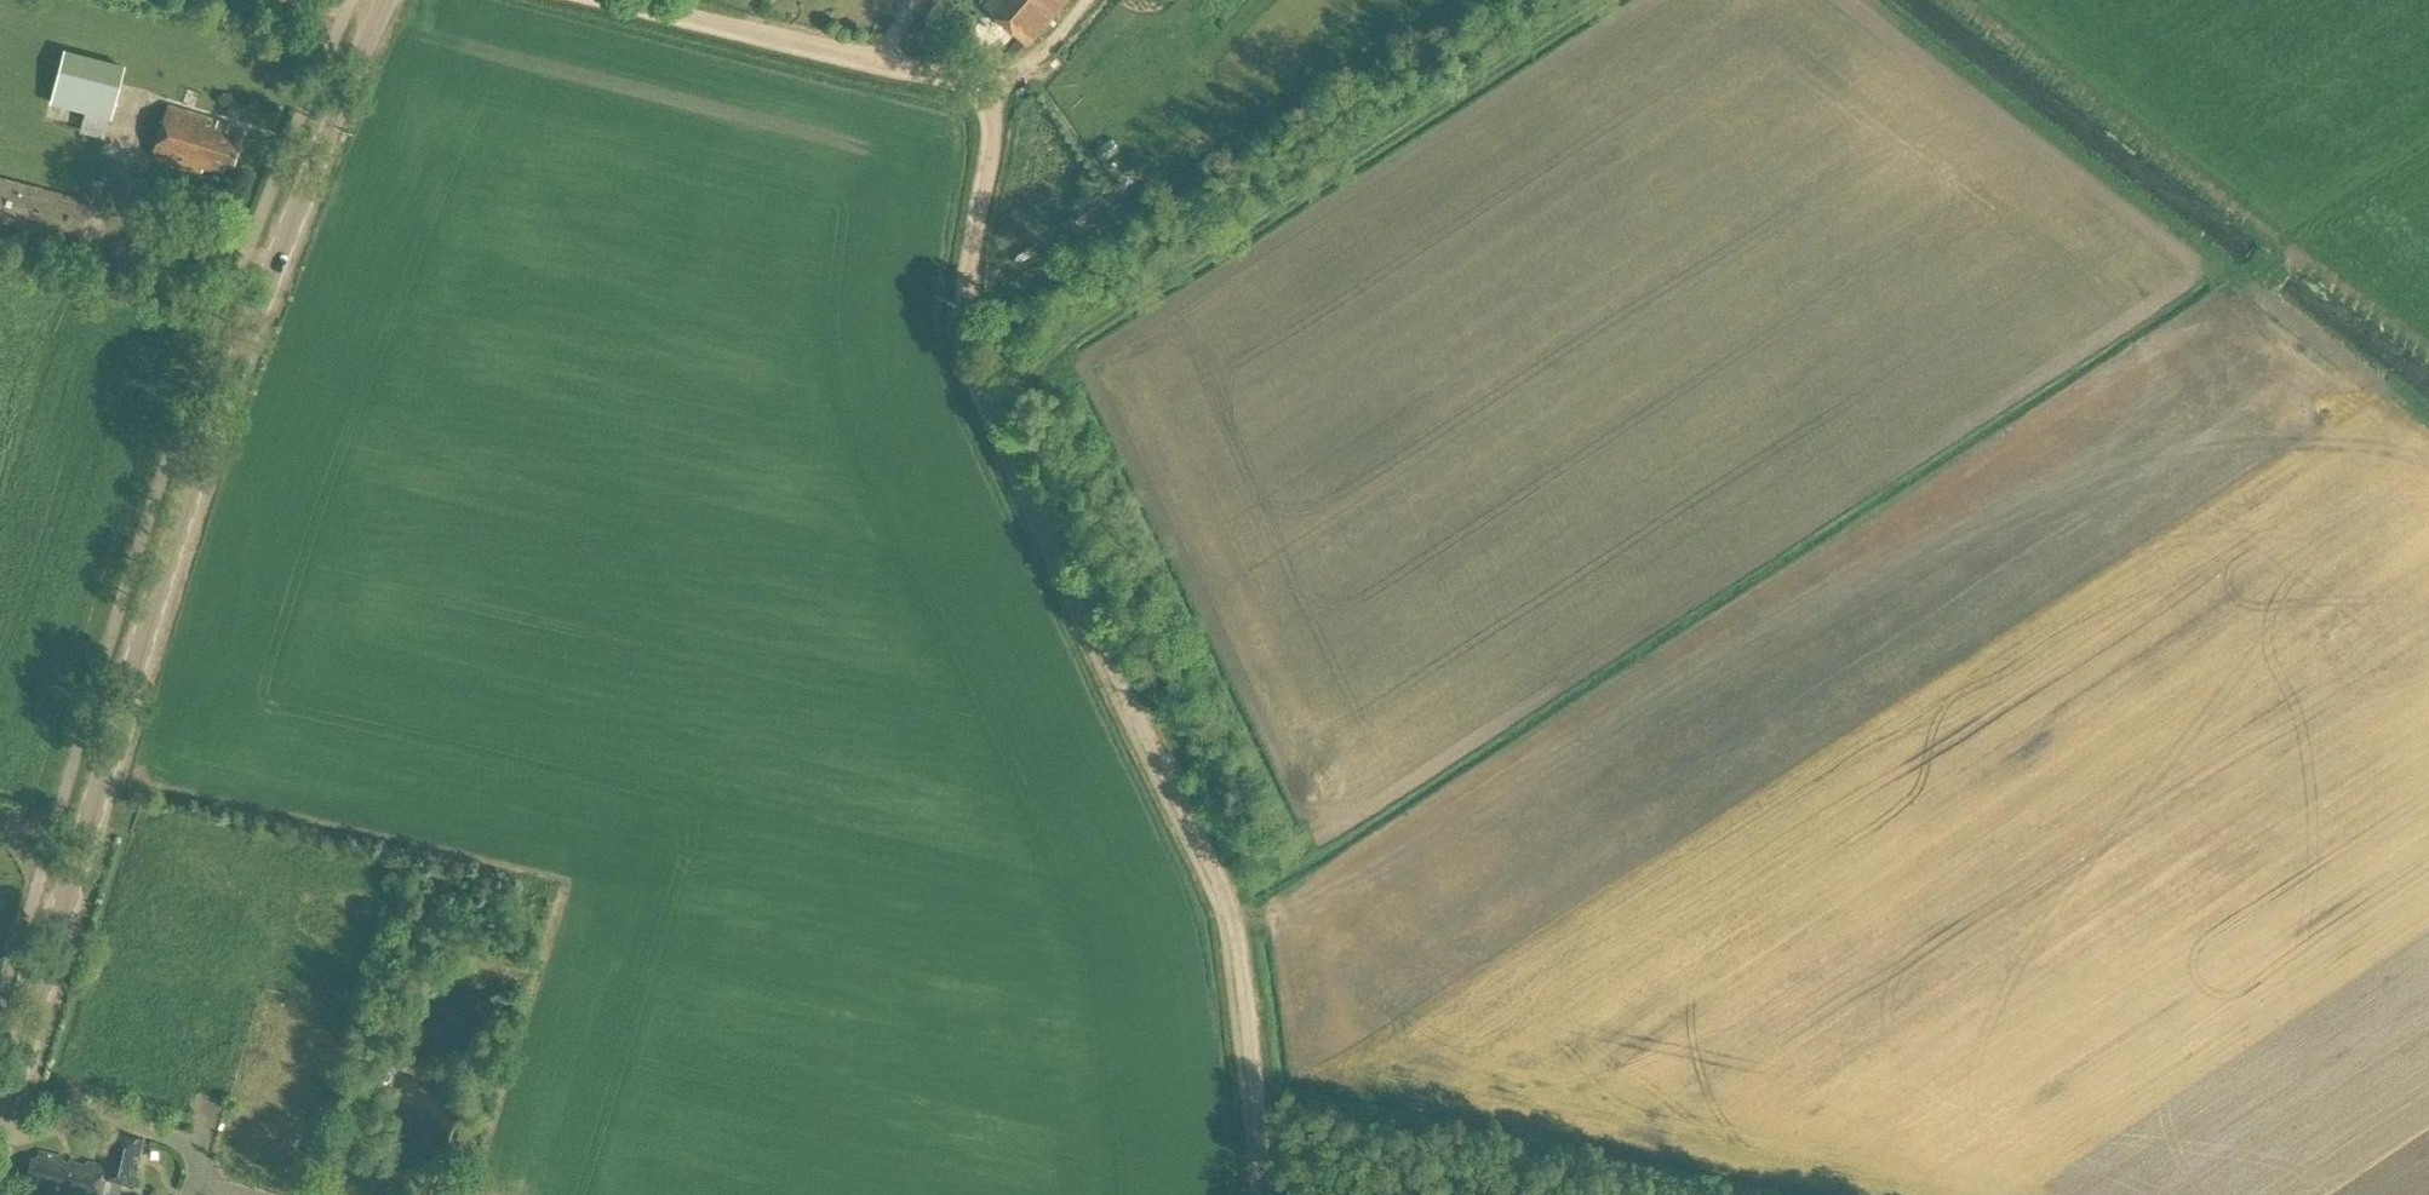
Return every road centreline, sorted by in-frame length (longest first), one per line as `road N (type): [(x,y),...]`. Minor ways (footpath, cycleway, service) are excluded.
road 1 (track): [(1261,1194),(1228,915),(977,369),(974,286),(994,143),(988,108),(970,84),(944,73),(648,0)]
road 2 (tertiary): [(0,1106),(204,452),(384,0)]

